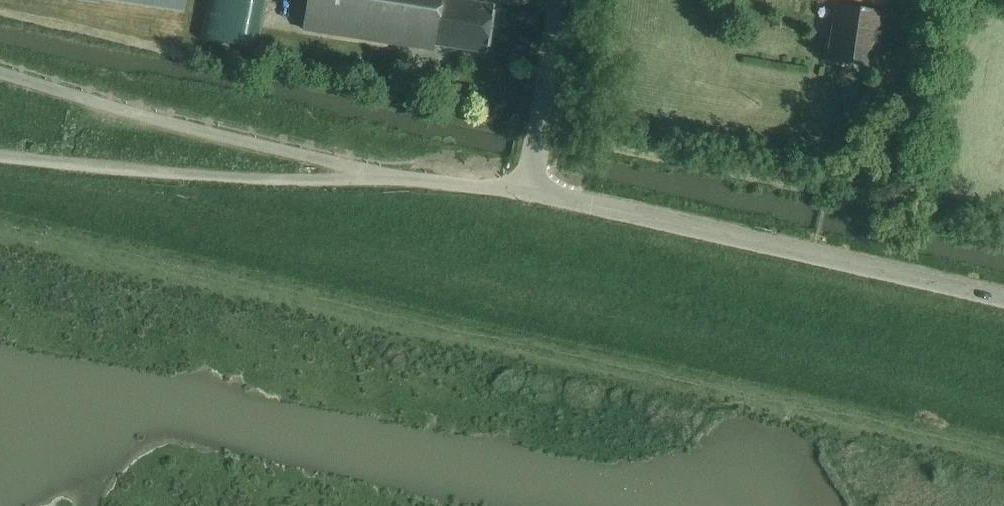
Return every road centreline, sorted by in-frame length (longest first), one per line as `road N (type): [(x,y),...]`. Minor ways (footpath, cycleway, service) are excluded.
road 1 (unclassified): [(1003,299),(526,194)]
road 2 (unclassified): [(378,174),(0,75)]
road 3 (unclassified): [(378,174),(270,183),(0,157)]
road 4 (unclassified): [(526,194),(557,0)]
road 5 (unclassified): [(526,194),(378,174)]

